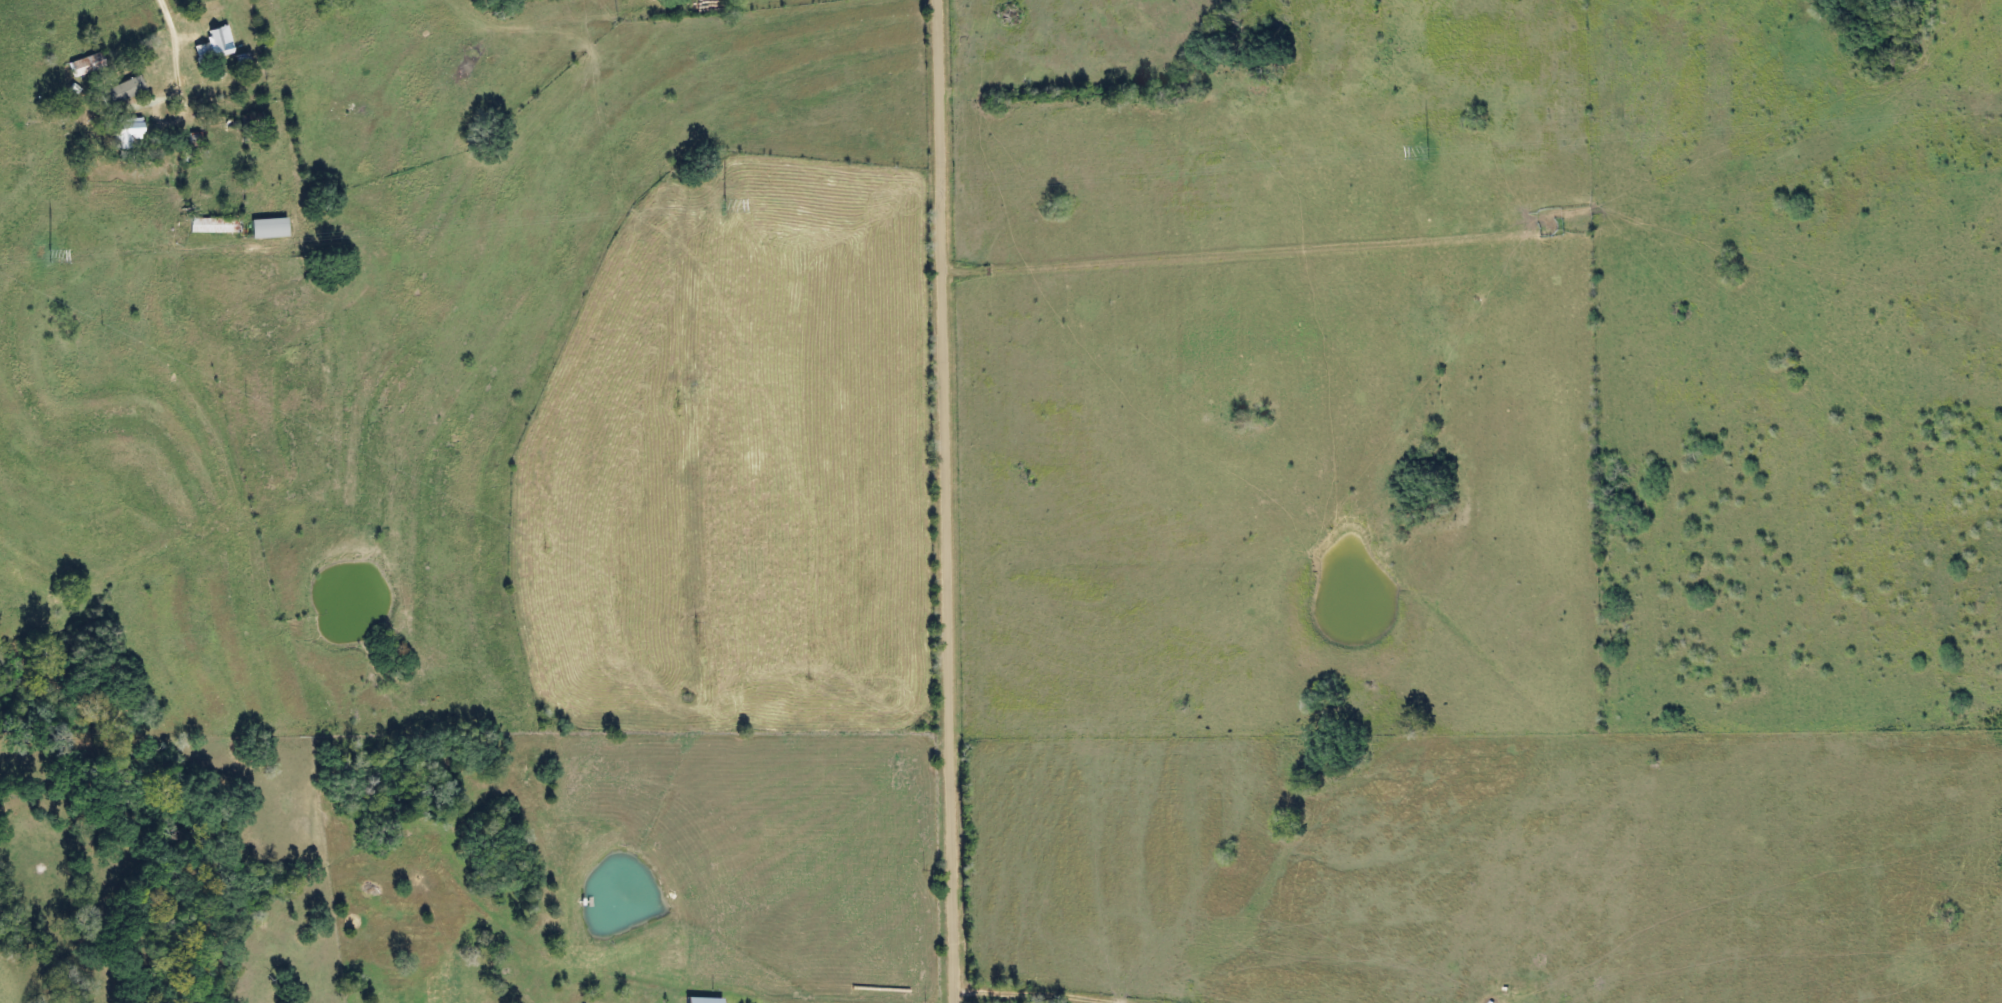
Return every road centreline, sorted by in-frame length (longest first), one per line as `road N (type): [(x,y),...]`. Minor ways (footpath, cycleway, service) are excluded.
road 1 (residential): [(955,1002),(941,0)]

